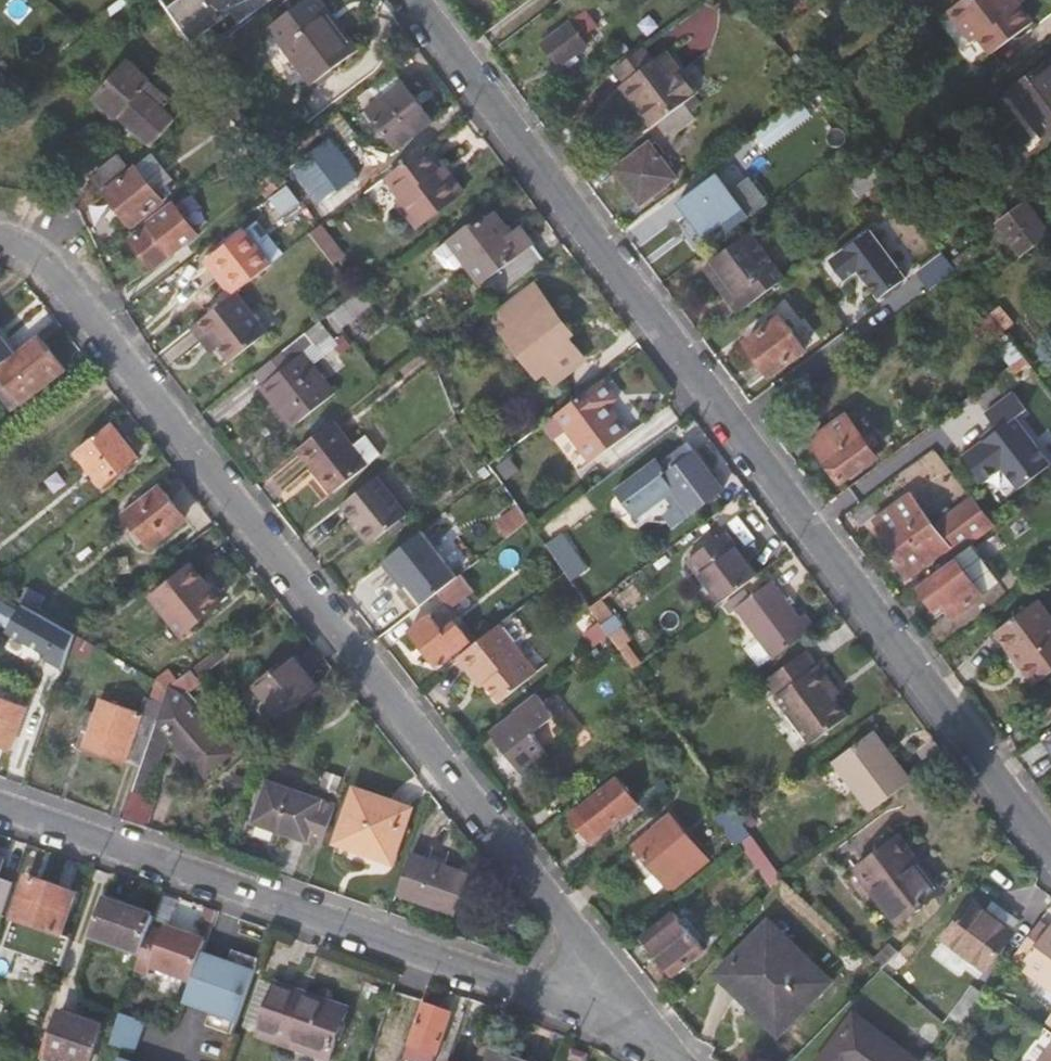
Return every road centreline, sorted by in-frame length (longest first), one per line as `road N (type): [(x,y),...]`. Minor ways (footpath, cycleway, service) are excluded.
road 1 (residential): [(421,0),(1050,846)]
road 2 (residential): [(0,238),(47,263),(65,284),(568,917),(618,1017)]
road 3 (residential): [(0,802),(618,1017)]

